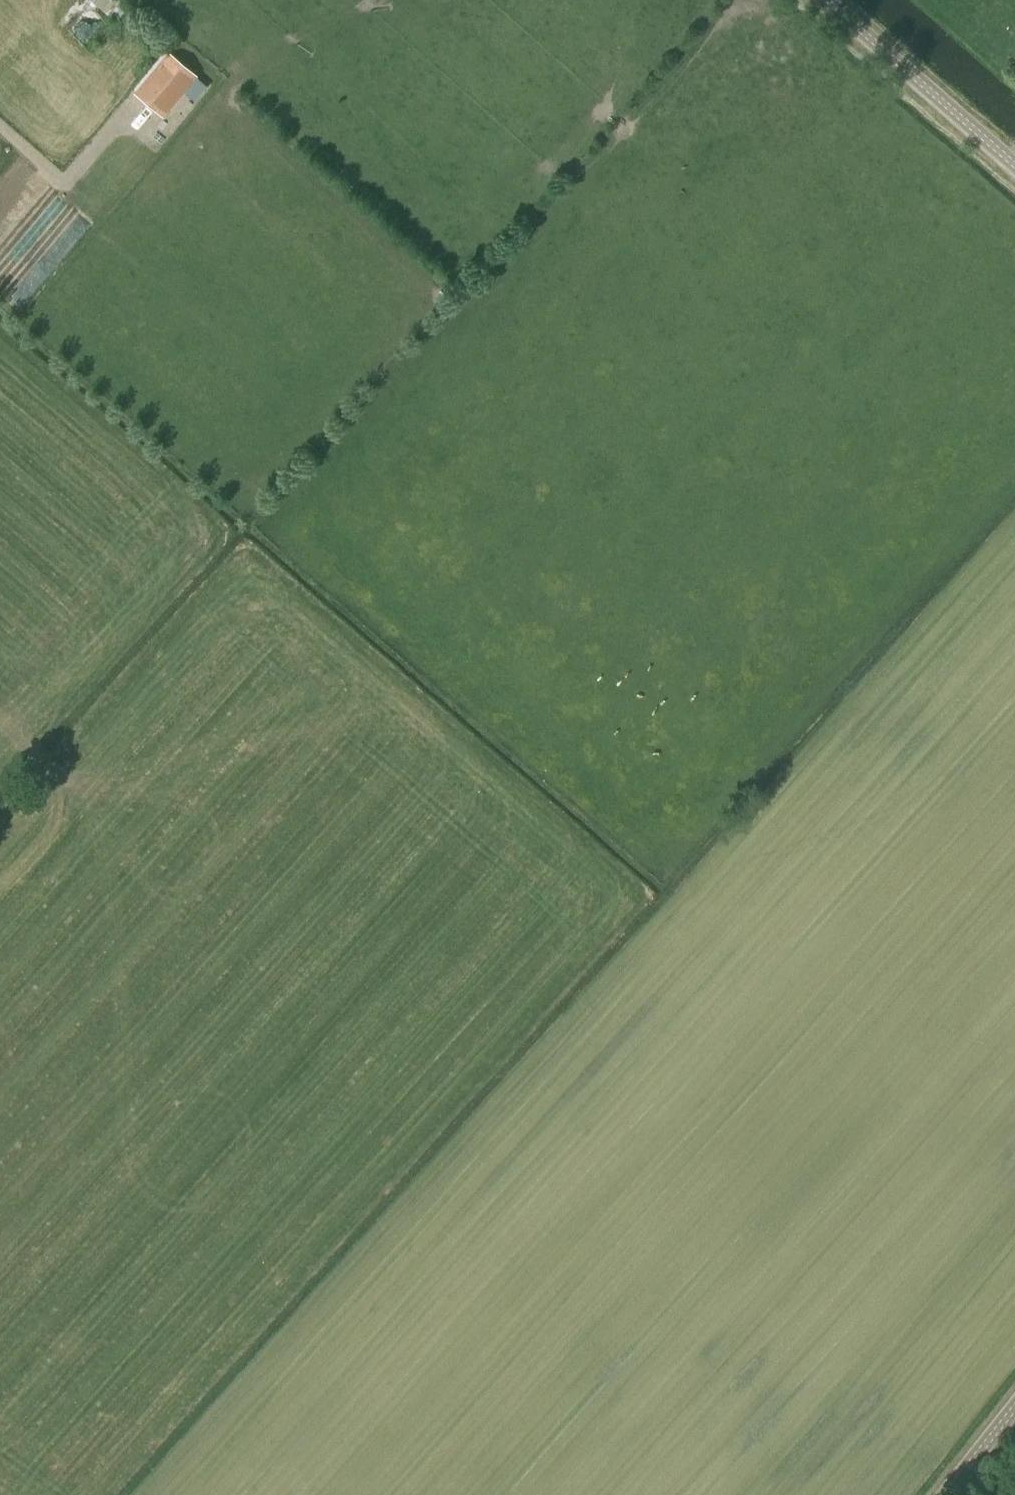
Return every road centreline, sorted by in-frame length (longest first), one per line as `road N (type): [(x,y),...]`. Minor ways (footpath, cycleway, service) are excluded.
road 1 (unclassified): [(1014,167),(830,0)]

